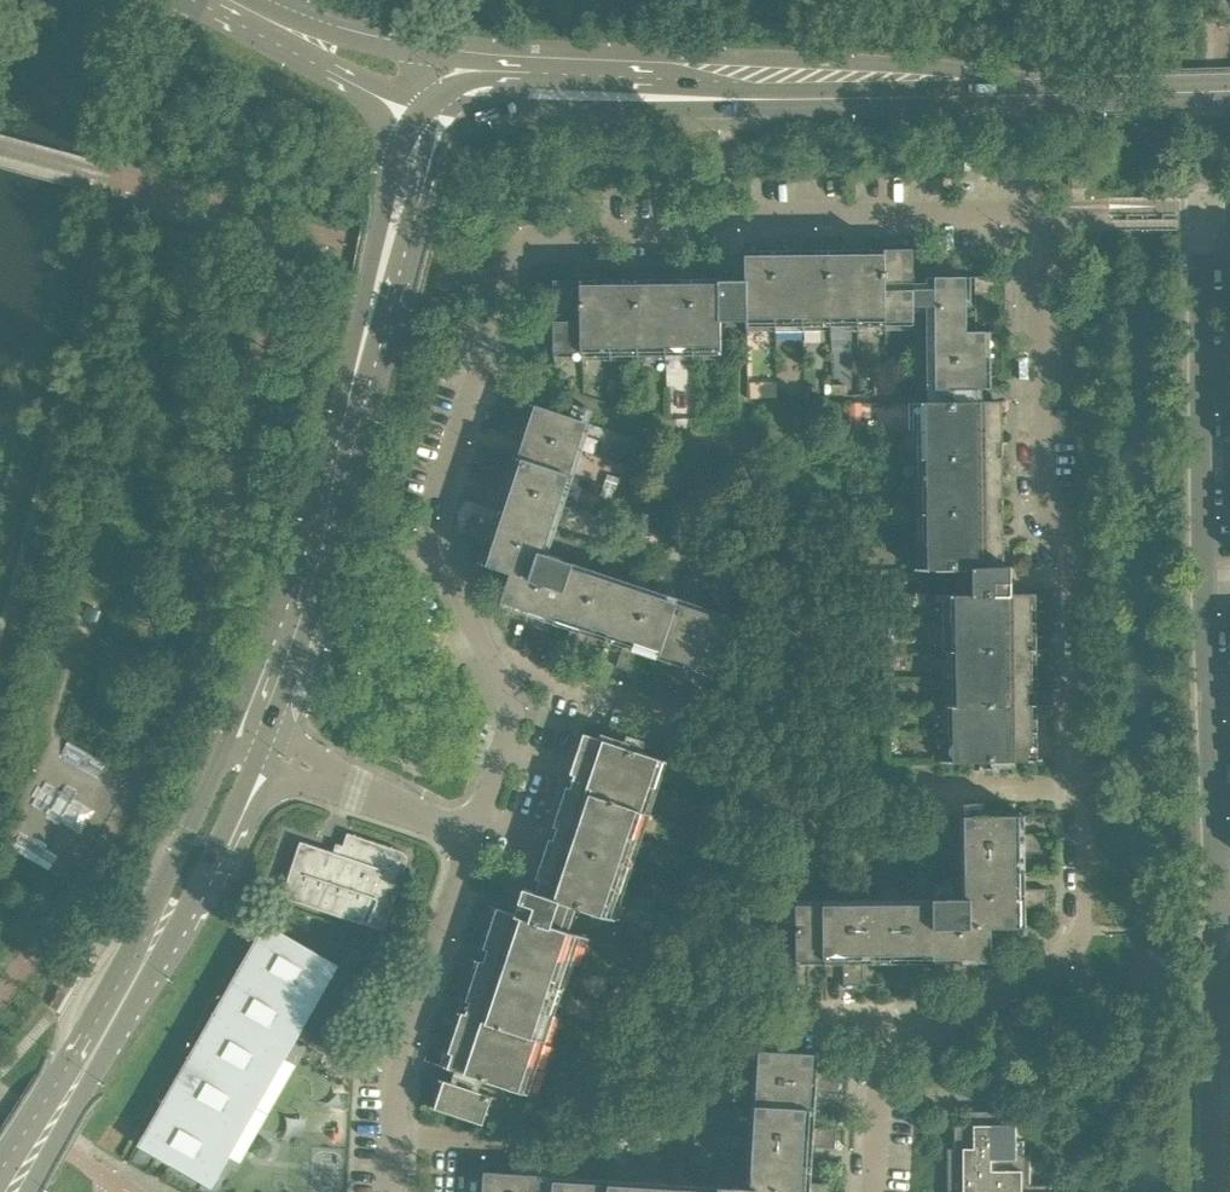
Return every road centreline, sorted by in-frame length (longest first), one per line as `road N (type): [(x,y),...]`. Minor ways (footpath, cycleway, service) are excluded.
road 1 (residential): [(471,836),(511,708),(430,524),(528,241),(543,233),(695,231),(744,213),(1030,214)]
road 2 (residential): [(872,1191),(880,1079),(892,1048),(1077,939),(1074,586),(1038,479),(1030,214)]
road 3 (residential): [(1224,908),(1197,225),(1207,203),(1229,203)]
road 4 (tertiary): [(603,92),(728,100),(1229,91)]
road 5 (tertiary): [(253,738),(311,569),(395,228)]
road 6 (residential): [(391,1191),(405,1039),(471,836)]
road 7 (residential): [(1212,1191),(1211,937),(1224,908)]
road 8 (tertiary): [(24,1161),(158,937)]
road 9 (tertiary): [(253,738),(221,759),(160,887),(158,937)]
road 10 (residential): [(603,92),(523,70),(402,51)]
road 11 (residential): [(402,51),(217,2)]
road 12 (residential): [(217,2),(369,93)]
road 13 (tertiary): [(603,92),(493,79),(462,83),(435,101)]
road 14 (tertiary): [(158,937),(199,892),(239,798)]
road 15 (residential): [(471,836),(335,776)]

